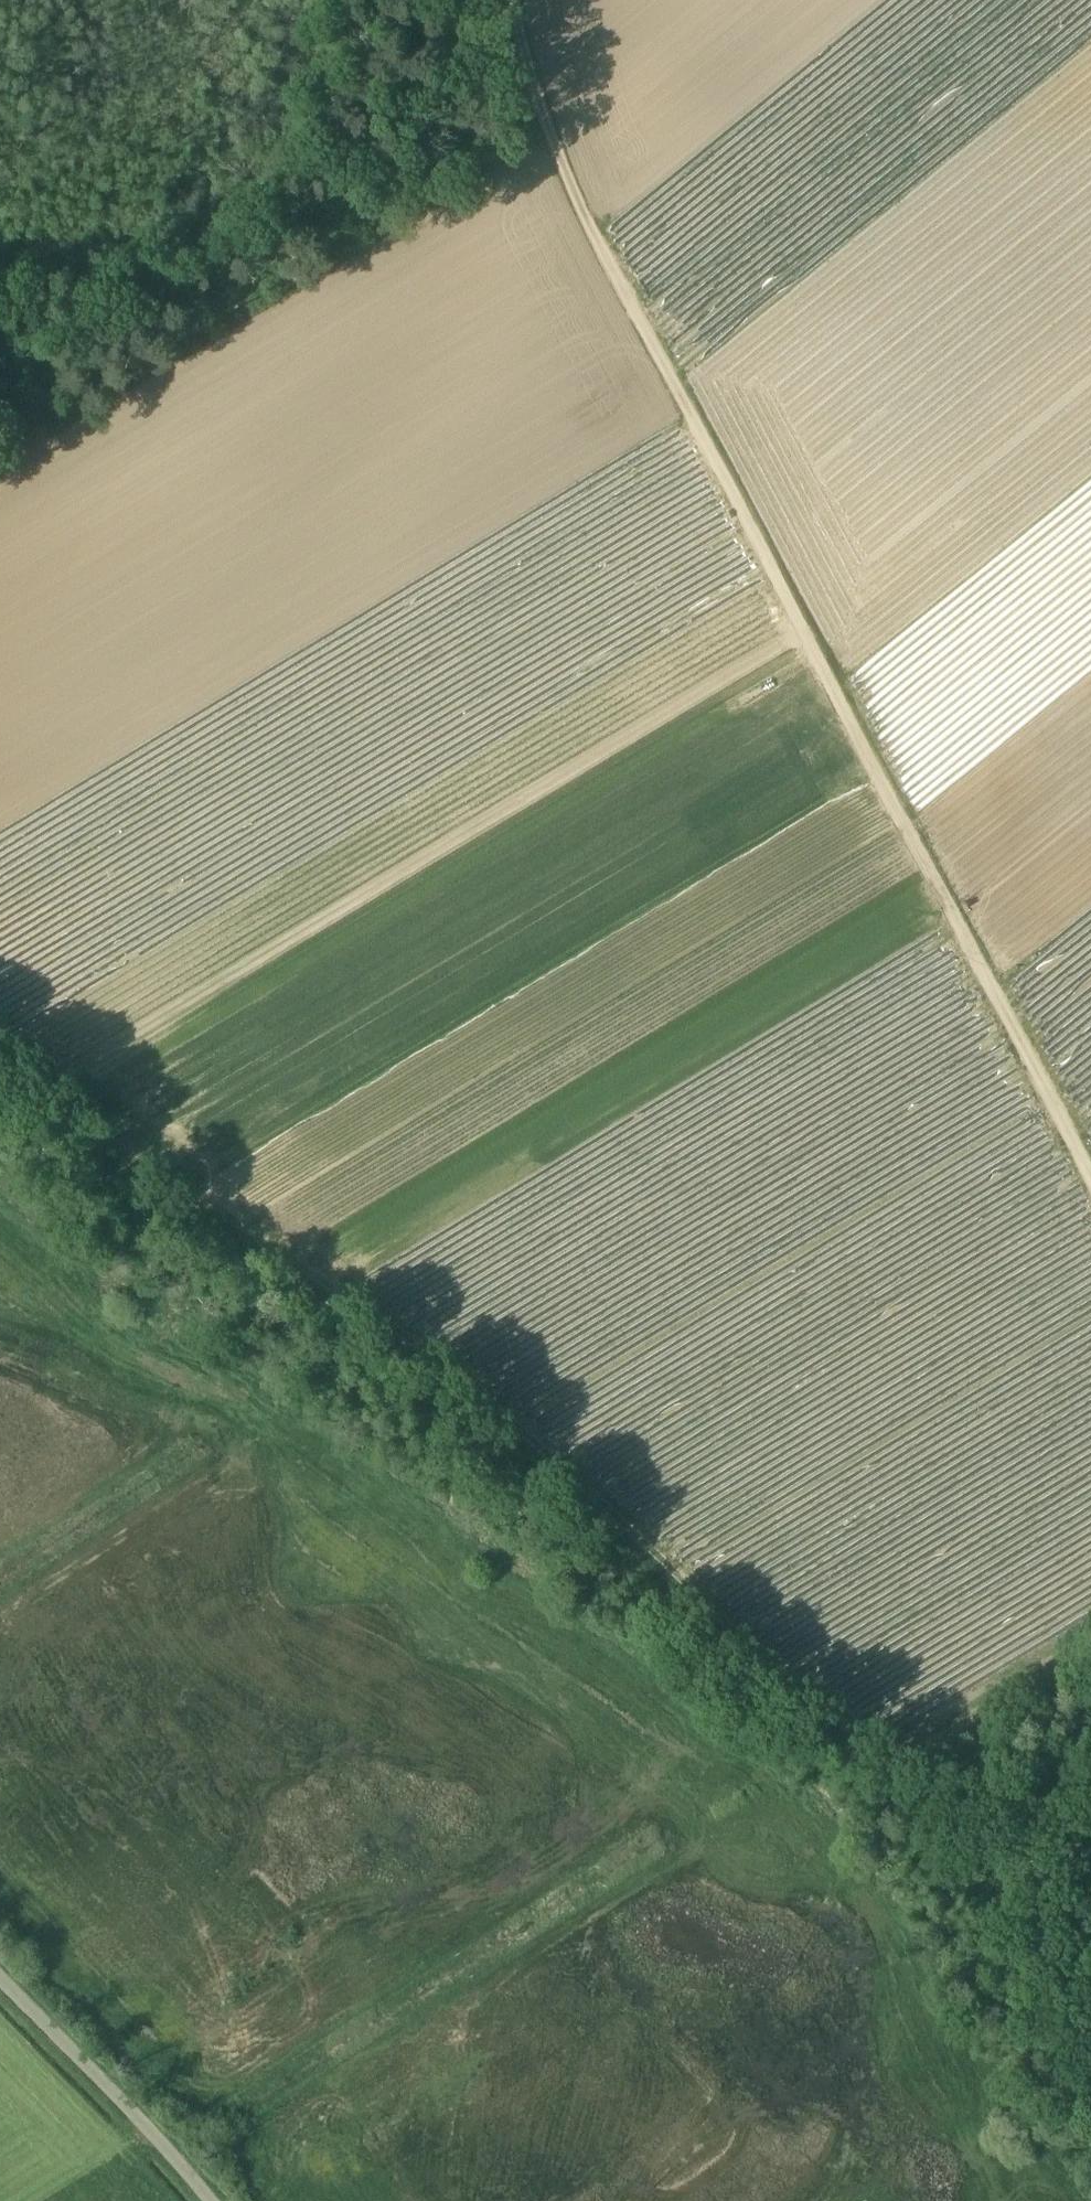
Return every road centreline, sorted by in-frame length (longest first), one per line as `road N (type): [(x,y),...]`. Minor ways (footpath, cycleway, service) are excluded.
road 1 (track): [(1090,1177),(562,169),(515,0)]
road 2 (unclassified): [(209,2200),(0,1977)]

